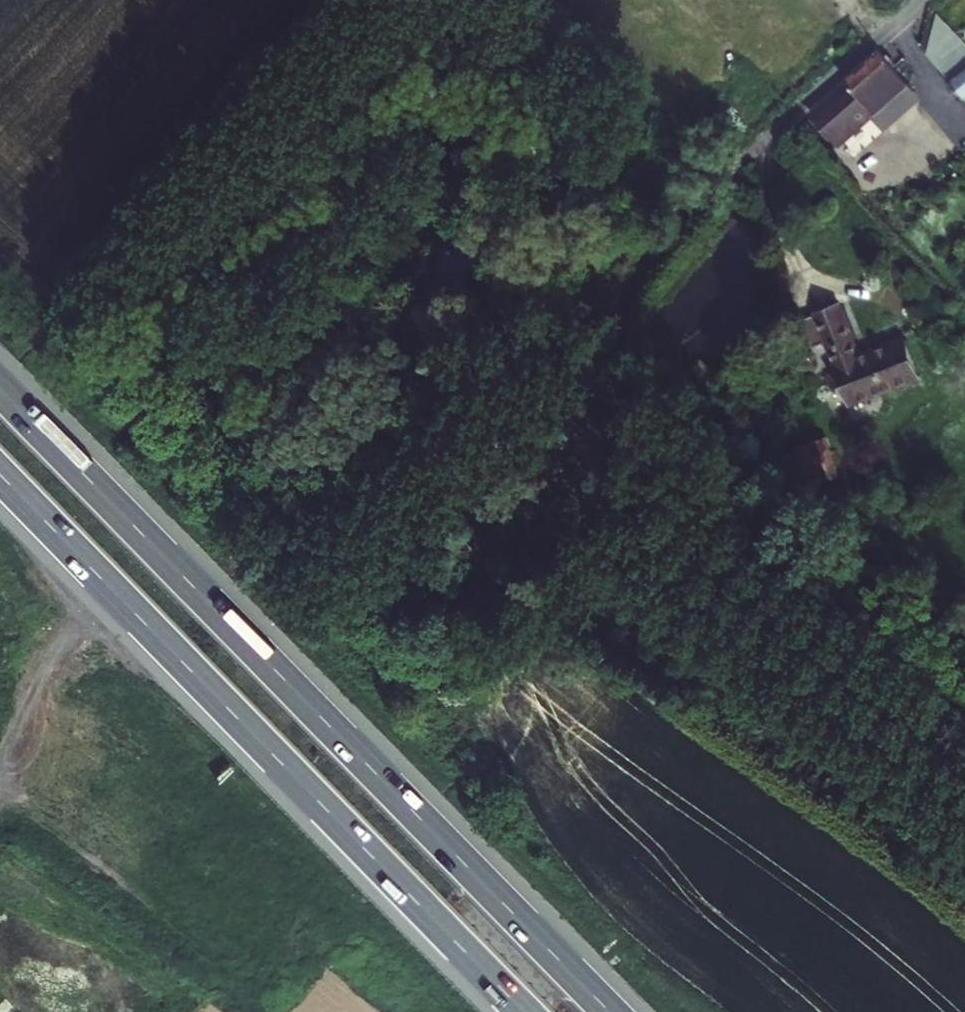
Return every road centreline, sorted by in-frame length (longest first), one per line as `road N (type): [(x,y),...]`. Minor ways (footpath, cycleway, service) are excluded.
road 1 (motorway): [(606,1011),(0,392)]
road 2 (motorway): [(0,476),(523,1011)]
road 3 (residential): [(785,122),(922,0)]

